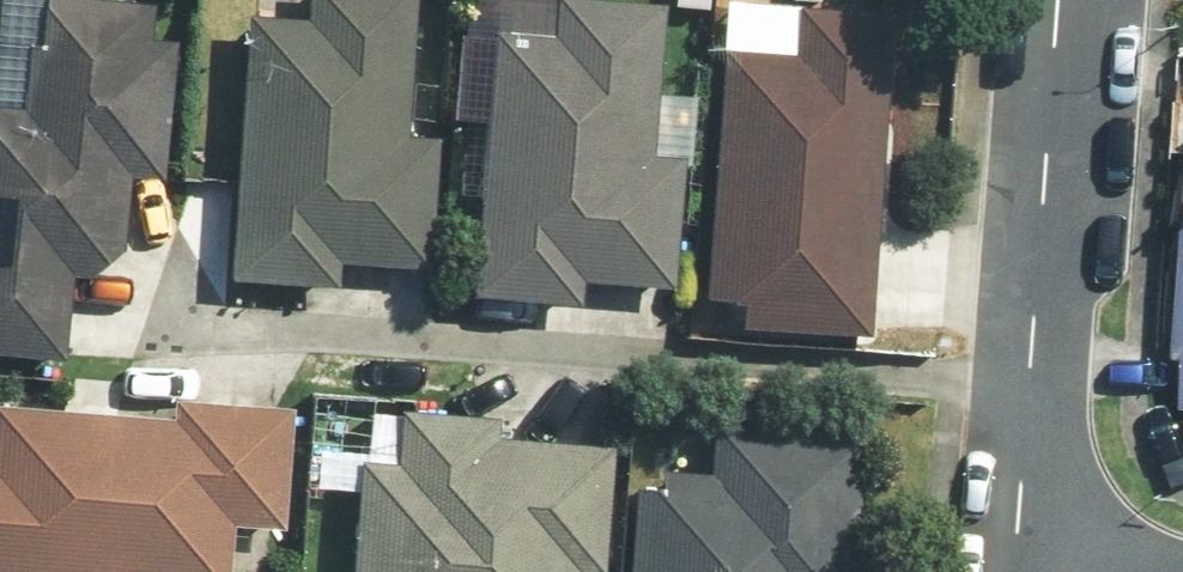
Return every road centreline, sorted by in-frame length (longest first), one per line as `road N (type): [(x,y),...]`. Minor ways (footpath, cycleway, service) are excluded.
road 1 (residential): [(1014,571),(1060,0)]

